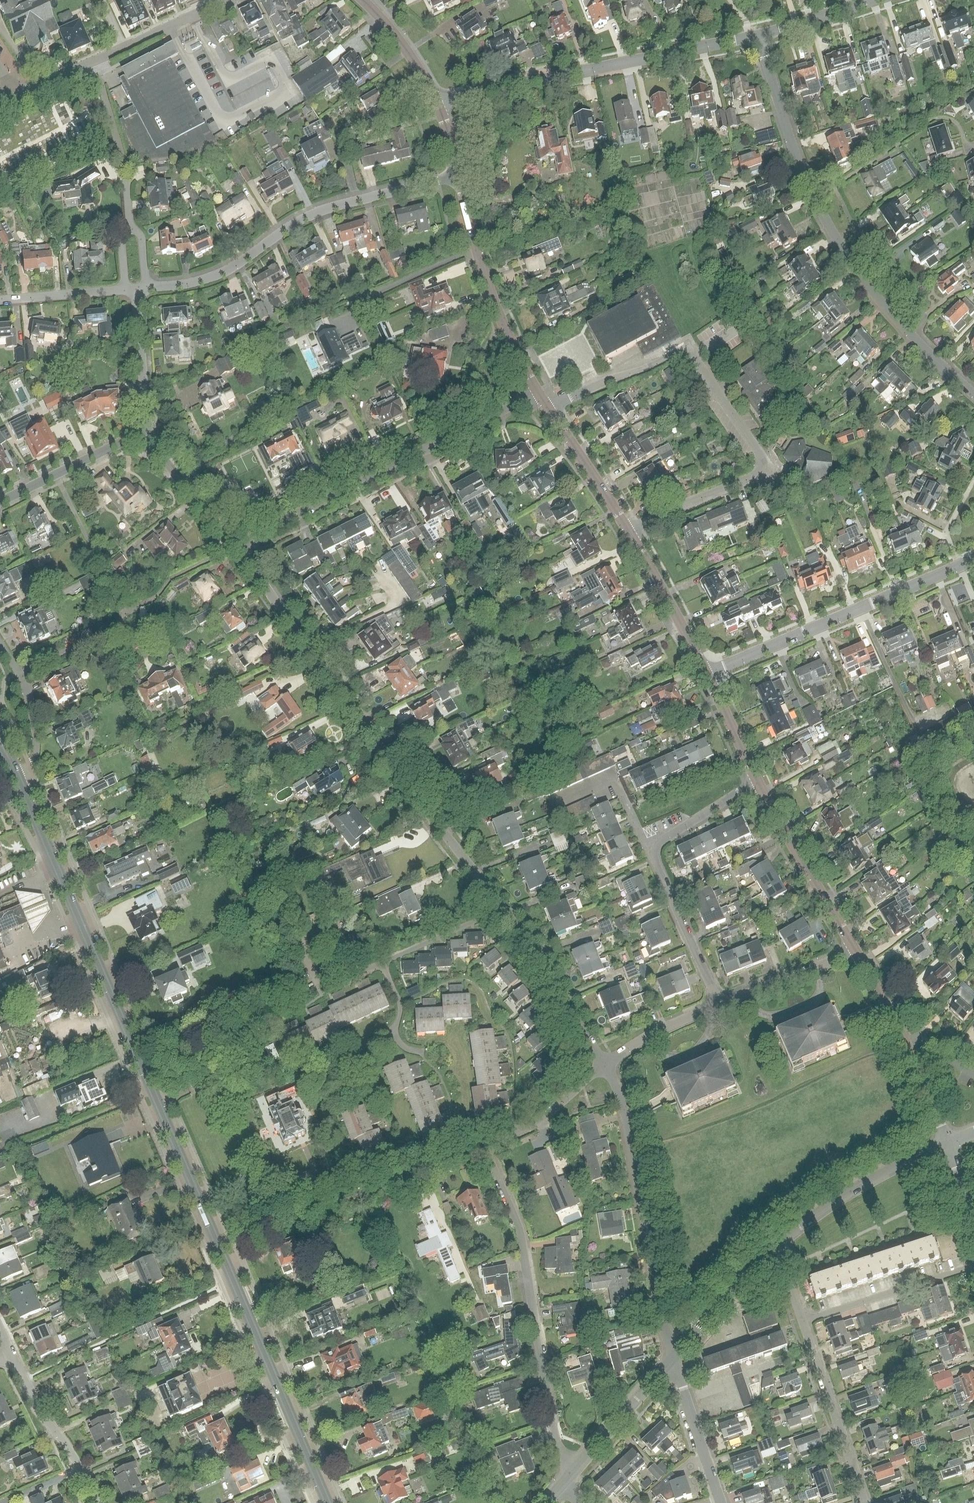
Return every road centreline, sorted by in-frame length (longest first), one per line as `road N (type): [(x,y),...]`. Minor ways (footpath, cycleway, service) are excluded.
road 1 (secondary): [(18,777),(325,1502)]
road 2 (residential): [(501,909),(225,551)]
road 3 (residential): [(973,398),(917,343),(844,250),(800,167),(758,37)]
road 4 (residential): [(225,551),(535,392)]
road 5 (residential): [(567,1478),(548,1418),(525,1250),(482,1146)]
road 6 (residential): [(458,176),(367,197),(215,275),(149,290)]
road 7 (tertiary): [(441,104),(758,37)]
road 8 (residential): [(673,1357),(628,1116),(606,1063)]
road 9 (residential): [(707,675),(973,558)]
road 10 (residential): [(627,537),(768,471),(693,359)]
road 11 (residential): [(227,0),(42,86),(10,85)]
road 12 (tertiary): [(535,392),(491,296),(458,176)]
road 13 (residential): [(269,1230),(482,1146)]
road 14 (tertiary): [(948,1146),(902,1032),(855,950)]
road 15 (tertiary): [(779,1246),(846,1192),(948,1146)]
road 16 (residential): [(389,1029),(397,1016),(385,965),(501,909)]
road 17 (tertiary): [(855,950),(757,782)]
road 18 (residential): [(862,1502),(804,1319)]
road 19 (residential): [(606,1063),(501,909)]
road 20 (residential): [(804,1319),(973,1265)]
road 21 (residential): [(718,1006),(646,850)]
road 22 (residential): [(97,1502),(10,1354)]
road 23 (residential): [(545,408),(688,352),(693,359)]
road 24 (tertiary): [(567,1478),(673,1357)]
road 25 (tertiary): [(707,675),(627,537)]
road 26 (tertiary): [(673,1357),(779,1246)]
road 27 (residential): [(0,499),(142,441)]
road 28 (tertiary): [(627,537),(545,408)]
road 29 (residential): [(721,1502),(673,1357)]
road 30 (residential): [(0,645),(29,697),(38,751),(32,772),(18,777)]
road 31 (residential): [(646,850),(609,782),(540,806)]
road 32 (residential): [(482,1146),(606,1063)]
road 33 (residential): [(142,441),(138,292)]
road 34 (residential): [(718,1006),(855,950)]
road 35 (residential): [(225,551),(142,441)]
road 36 (tertiary): [(441,104),(362,0)]
road 37 (residential): [(646,850),(757,782)]
road 38 (residential): [(126,293),(0,301)]
road 39 (residential): [(606,1063),(718,1006)]
road 40 (tertiary): [(758,37),(873,0)]

